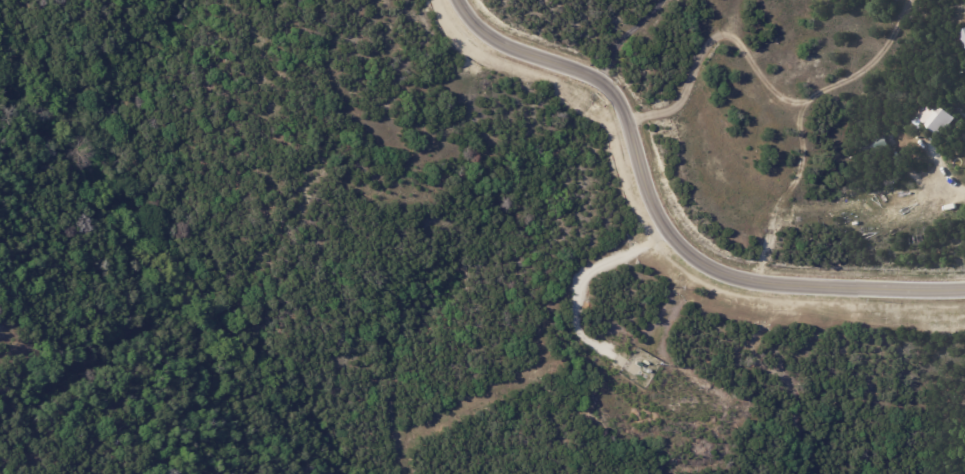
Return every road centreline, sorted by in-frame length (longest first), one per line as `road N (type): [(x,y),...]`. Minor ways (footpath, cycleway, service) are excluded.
road 1 (tertiary): [(462,0),(484,31),(593,76),(623,100),(657,216),(709,270),(742,280),(964,289)]

